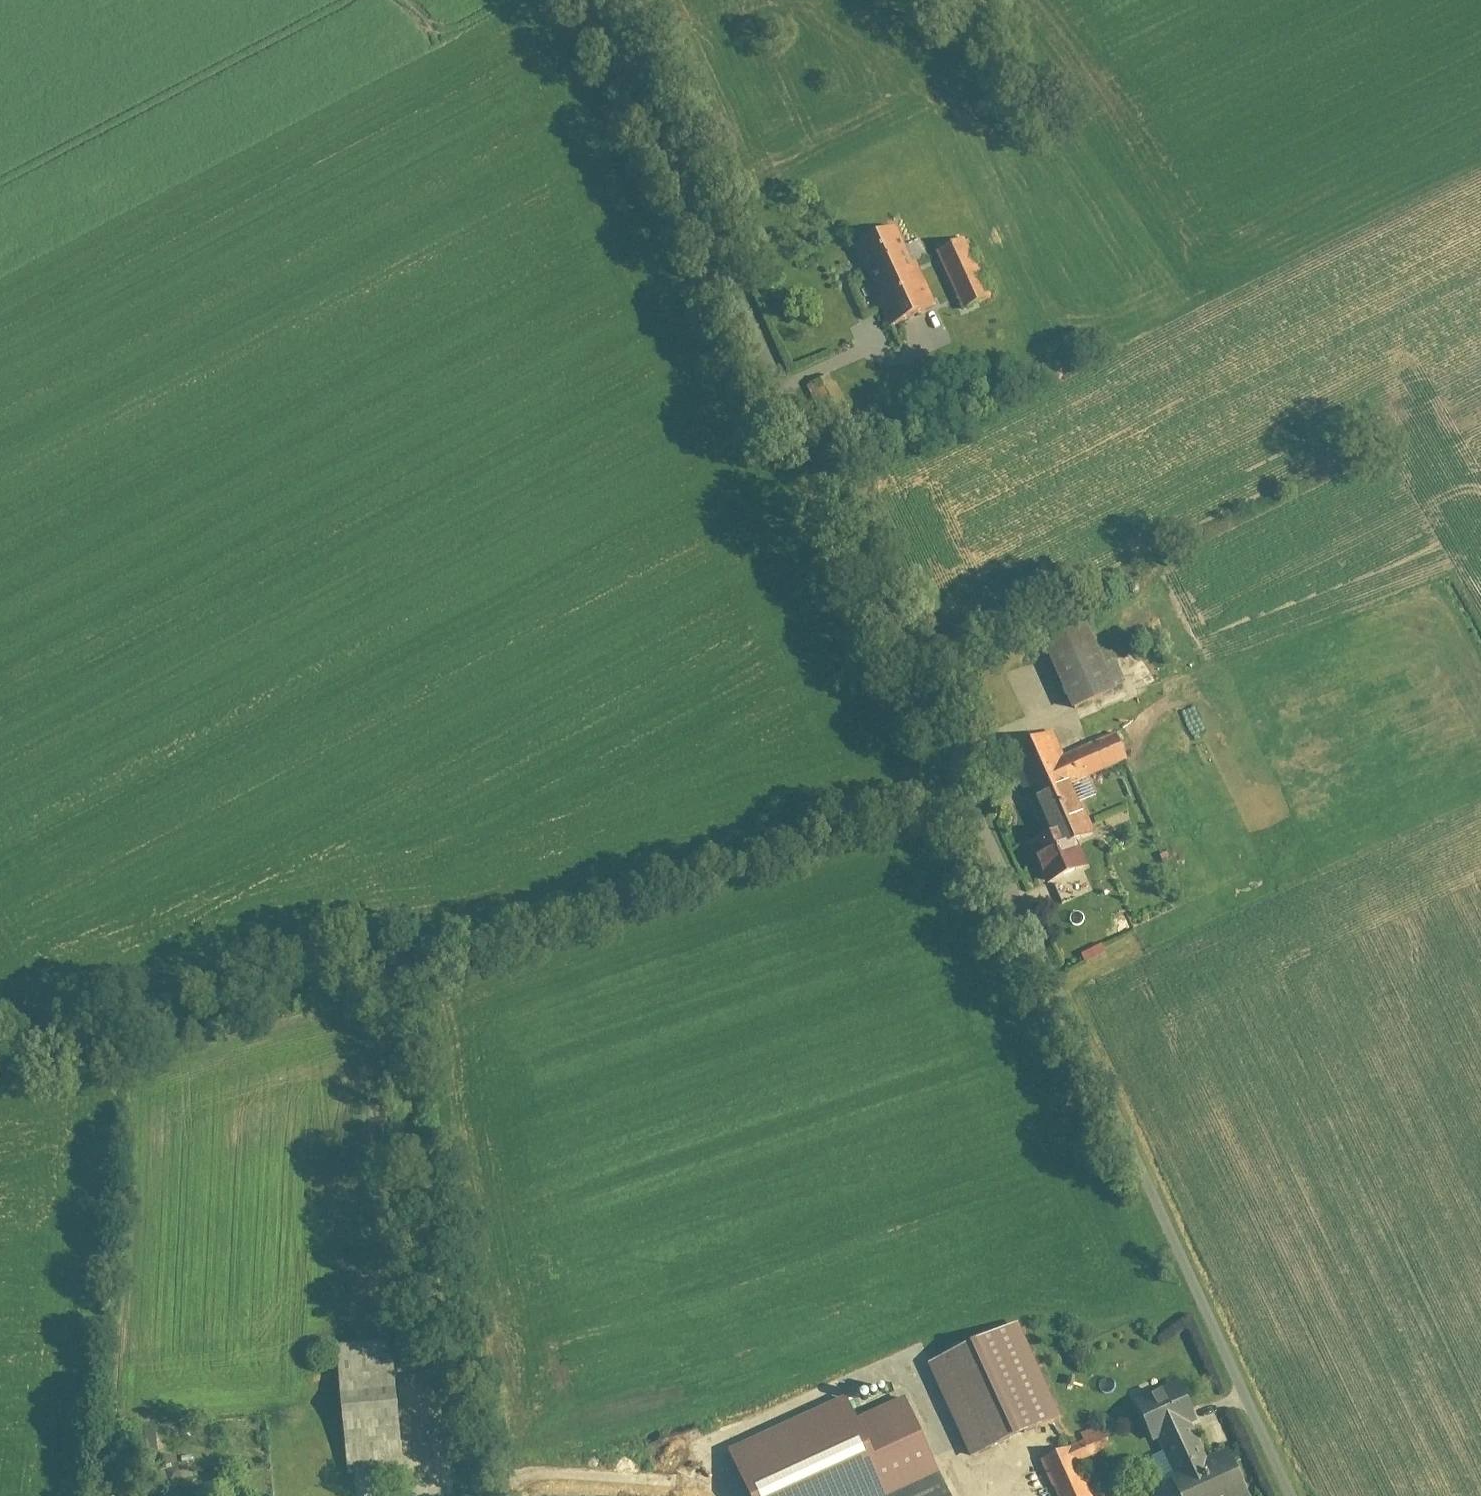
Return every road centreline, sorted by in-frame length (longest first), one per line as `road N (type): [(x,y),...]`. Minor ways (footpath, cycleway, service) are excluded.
road 1 (unclassified): [(599,0),(1285,1495)]
road 2 (track): [(958,783),(0,1074)]

